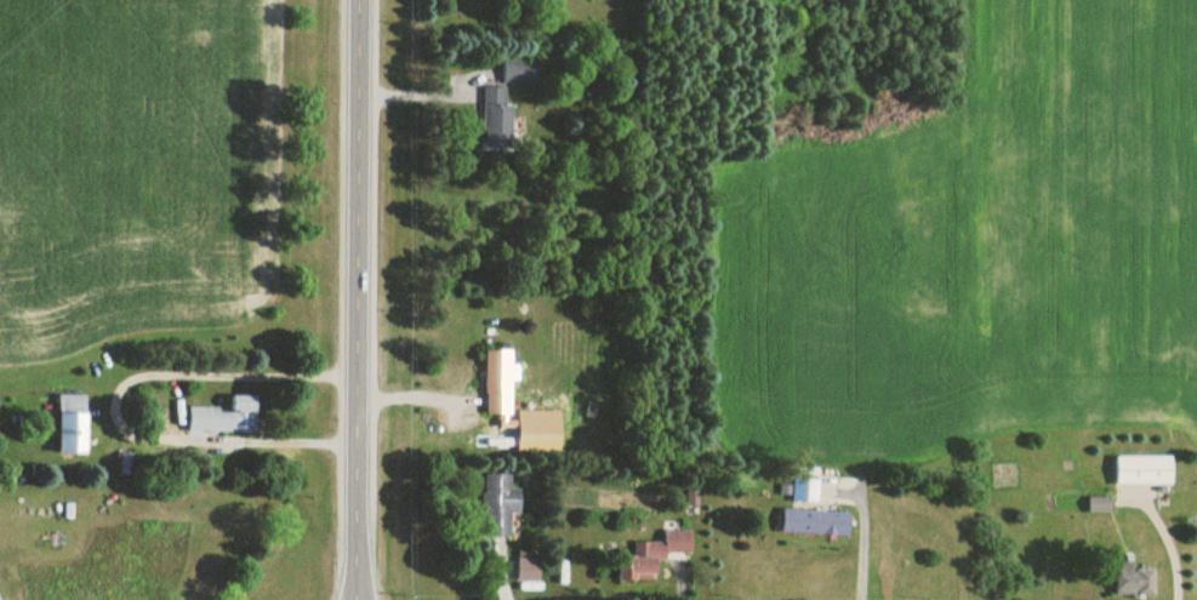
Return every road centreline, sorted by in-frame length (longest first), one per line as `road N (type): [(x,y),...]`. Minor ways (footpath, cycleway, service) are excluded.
road 1 (secondary): [(359,599),(359,0)]

